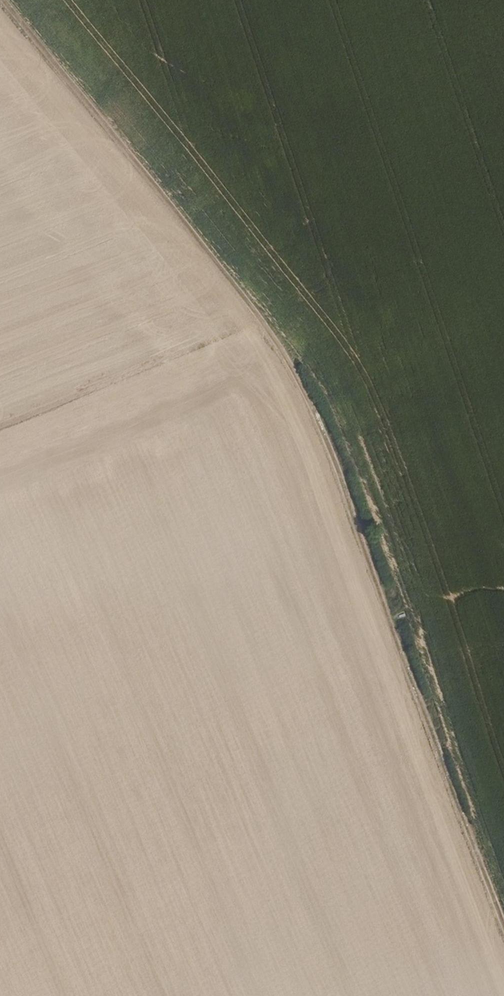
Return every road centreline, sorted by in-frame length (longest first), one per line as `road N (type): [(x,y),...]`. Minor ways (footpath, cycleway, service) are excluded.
road 1 (track): [(0,2),(290,364),(324,428),(503,935)]

